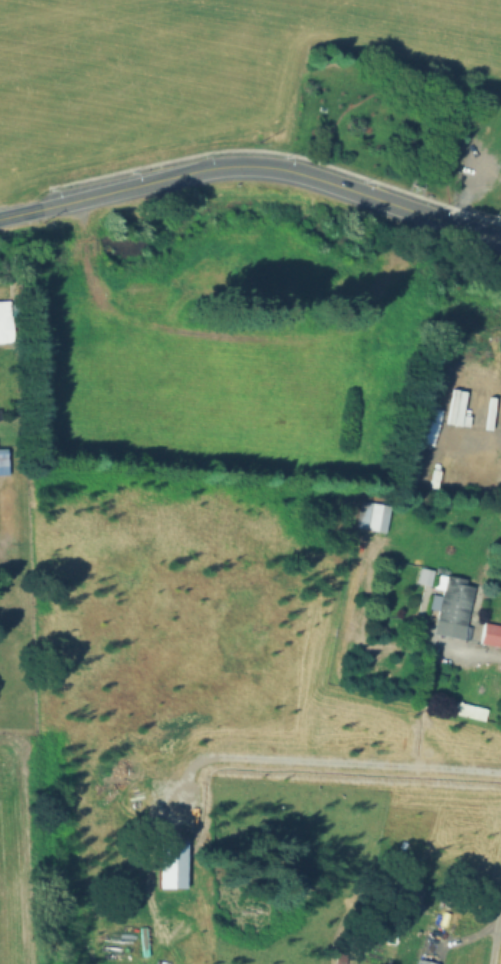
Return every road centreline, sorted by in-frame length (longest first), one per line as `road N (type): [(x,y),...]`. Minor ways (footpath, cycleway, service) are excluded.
road 1 (residential): [(500,50),(287,25),(209,33),(0,32)]
road 2 (residential): [(500,238),(313,173),(254,163),(176,171),(26,208)]
road 3 (residential): [(0,87),(26,208)]

